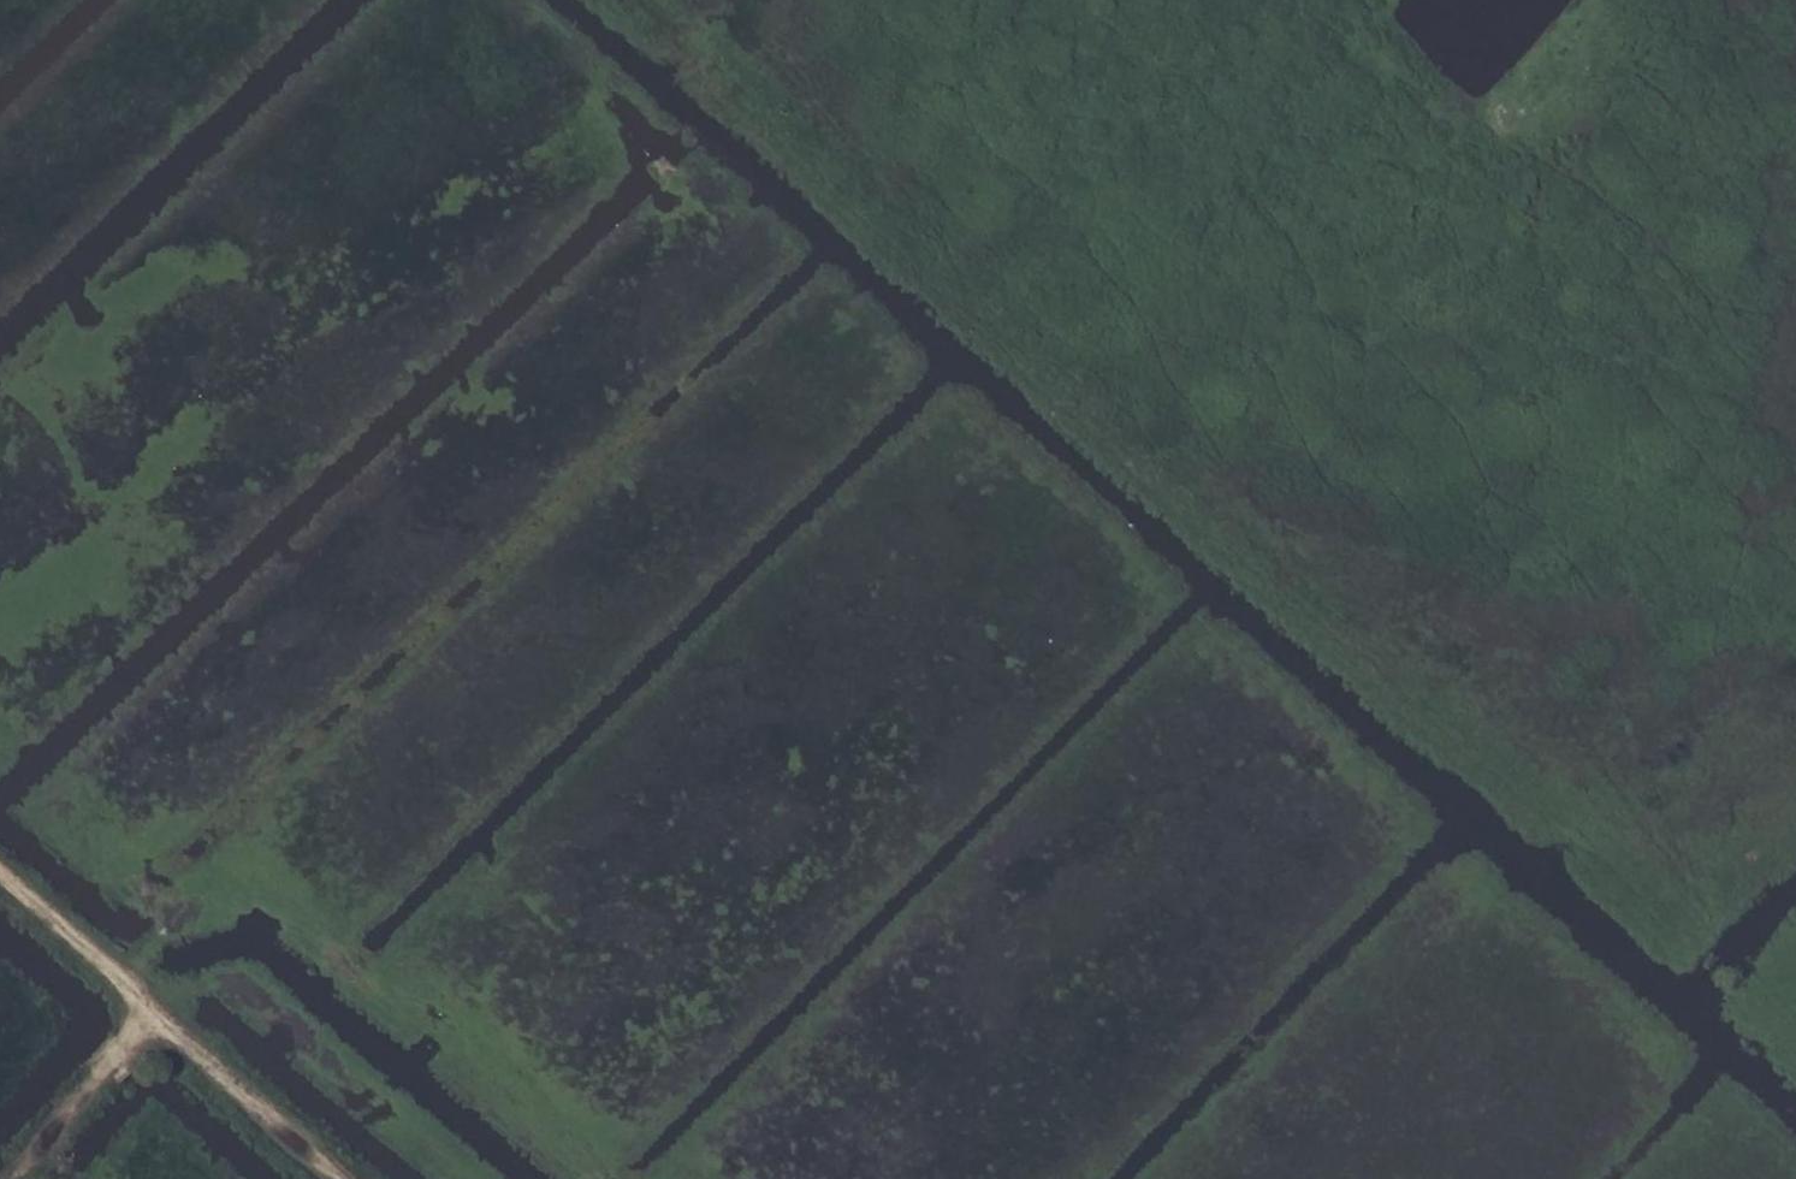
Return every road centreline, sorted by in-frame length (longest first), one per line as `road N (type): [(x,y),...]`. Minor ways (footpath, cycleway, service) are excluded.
road 1 (track): [(154,1016),(341,1178)]
road 2 (track): [(154,1016),(11,1178)]
road 3 (track): [(0,874),(154,1016)]

